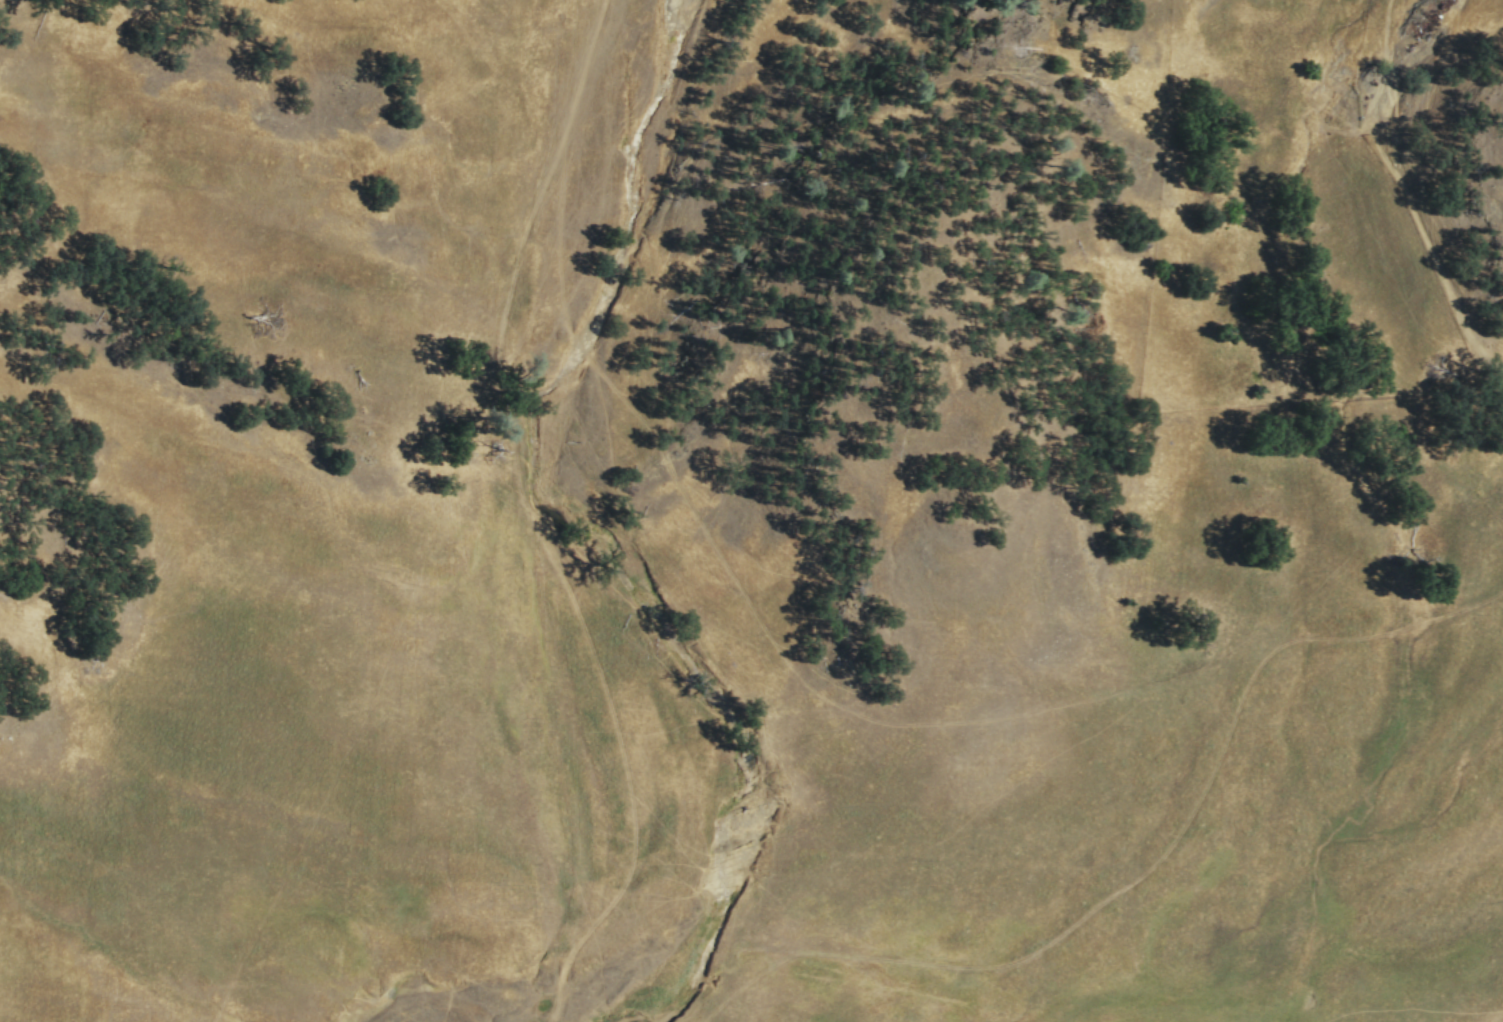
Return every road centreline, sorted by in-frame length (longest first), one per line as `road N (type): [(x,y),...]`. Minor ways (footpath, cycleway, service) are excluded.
road 1 (track): [(549,1021),(576,944),(621,888),(634,830),(614,720),(590,647),(521,493),(497,338),(523,231),(603,0)]
road 2 (track): [(700,1021),(724,970),(755,951),(986,972),(1027,966),(1170,857),(1212,789),(1259,677),(1286,648),(1400,640),(1502,604)]
road 3 (track): [(1502,369),(1451,287),(1370,119),(1388,0)]

